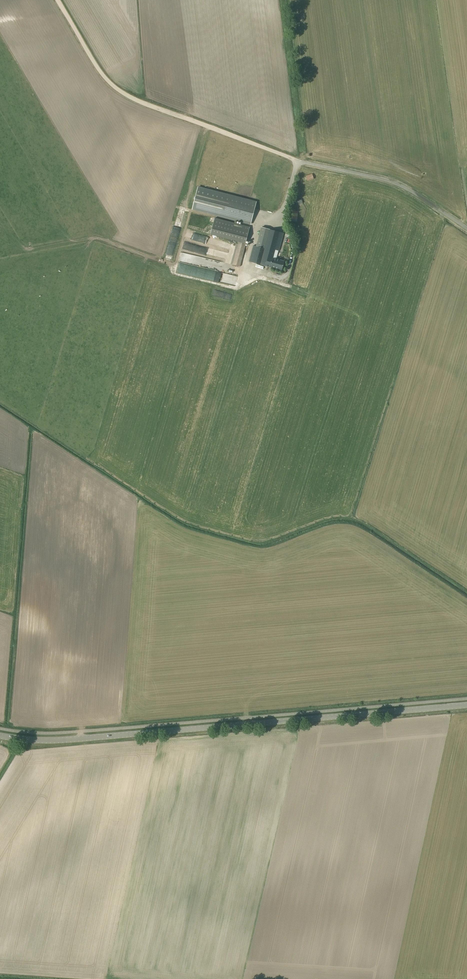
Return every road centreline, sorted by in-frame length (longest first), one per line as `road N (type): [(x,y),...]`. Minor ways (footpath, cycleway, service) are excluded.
road 1 (tertiary): [(466,705),(65,741),(0,736)]
road 2 (track): [(289,157),(117,88),(58,0)]
road 3 (unclassified): [(466,228),(389,180),(289,157)]

